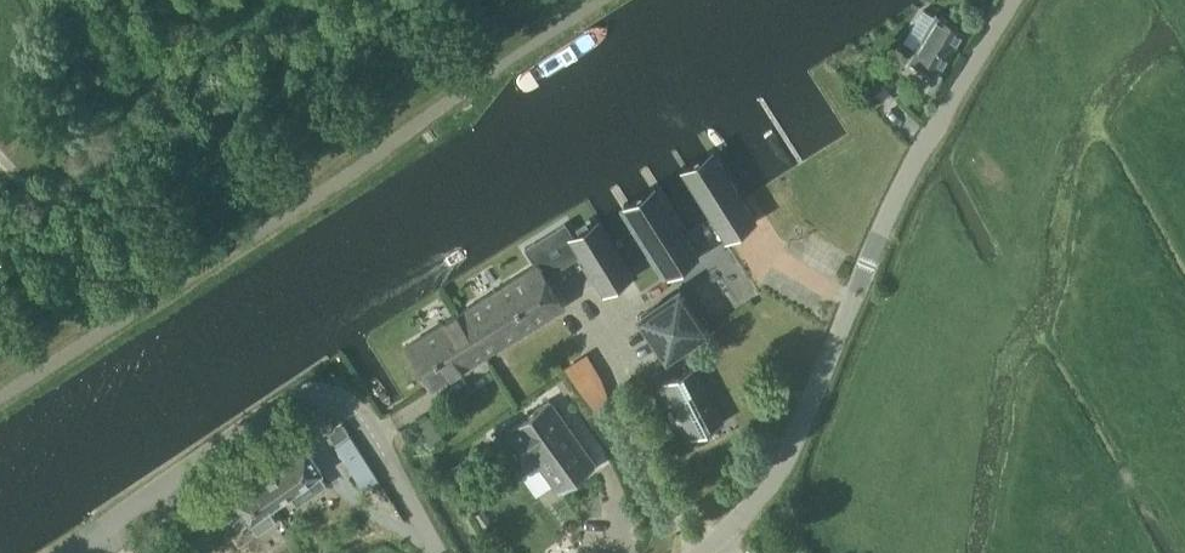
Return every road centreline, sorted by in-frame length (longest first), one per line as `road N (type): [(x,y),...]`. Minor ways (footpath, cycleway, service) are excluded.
road 1 (residential): [(705,552),(724,541),(782,467),(894,206),(1014,0)]
road 2 (residential): [(67,552),(272,409),(320,395),(339,399),(365,424),(434,552)]

